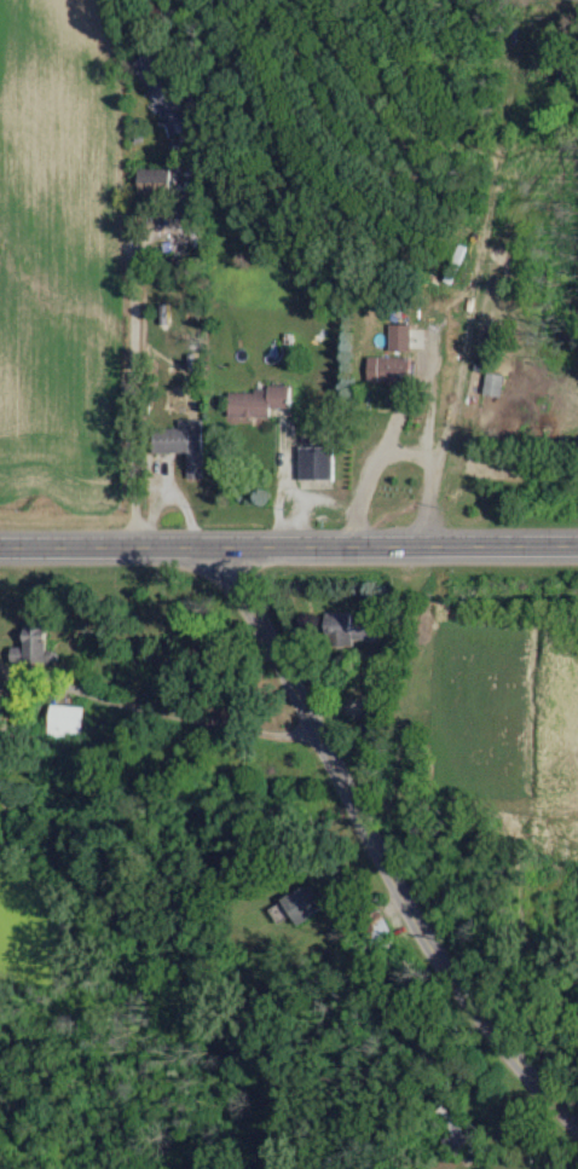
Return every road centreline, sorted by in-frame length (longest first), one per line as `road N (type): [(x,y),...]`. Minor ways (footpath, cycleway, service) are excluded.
road 1 (residential): [(577,1125),(480,1022),(424,934),(368,811),(226,556)]
road 2 (primary): [(0,552),(226,556),(577,545)]
road 3 (residential): [(422,545),(522,0)]

